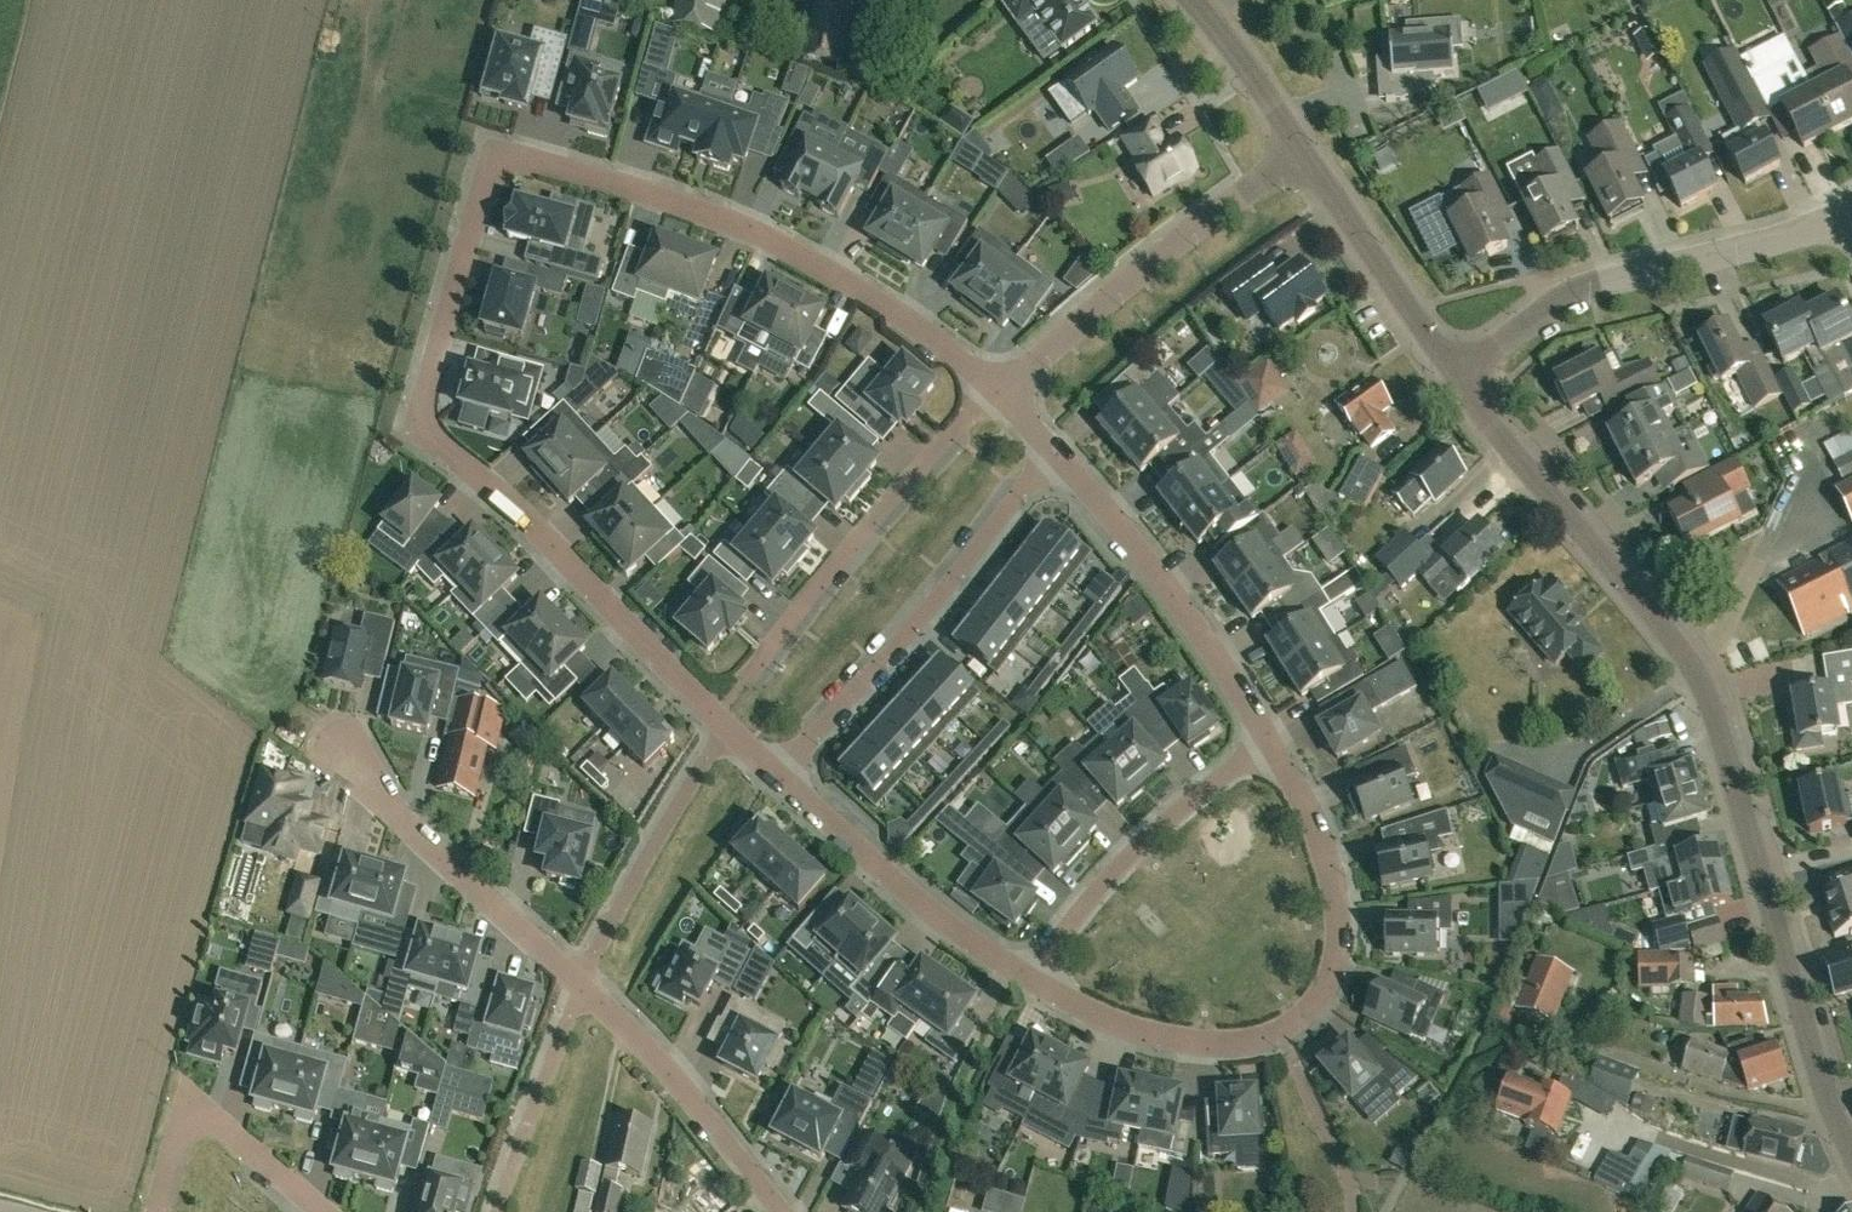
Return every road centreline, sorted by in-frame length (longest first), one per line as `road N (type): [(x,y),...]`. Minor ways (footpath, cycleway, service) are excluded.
road 1 (residential): [(781,782),(520,517),(430,440),(424,408),(484,187),(516,161),(539,162),(740,228),(908,320),(999,393)]
road 2 (secondary): [(1851,1153),(1807,1042),(1702,685),(1683,651),(1456,381)]
road 3 (residential): [(779,1211),(655,1048),(419,836),(337,741)]
road 4 (residential): [(1271,748),(1317,830),(1329,875),(1340,934),(1319,1002),(1282,1033),(1202,1048),(1092,1018),(1034,988)]
road 5 (tertiary): [(1456,381),(1519,326),(1573,296),(1851,210)]
road 6 (residential): [(1058,457),(781,782)]
road 7 (residential): [(1304,155),(1151,260),(999,393)]
road 8 (residential): [(999,393),(870,527),(753,674)]
road 9 (residential): [(1058,457),(1194,624),(1271,748)]
road 10 (residential): [(1271,748),(1133,860),(1034,988)]
road 11 (residential): [(1034,988),(897,884),(781,782)]
road 12 (residential): [(162,1211),(195,1102),(319,1211)]
road 13 (secondary): [(1456,381),(1304,155)]
road 14 (secondary): [(1304,155),(1191,0)]

